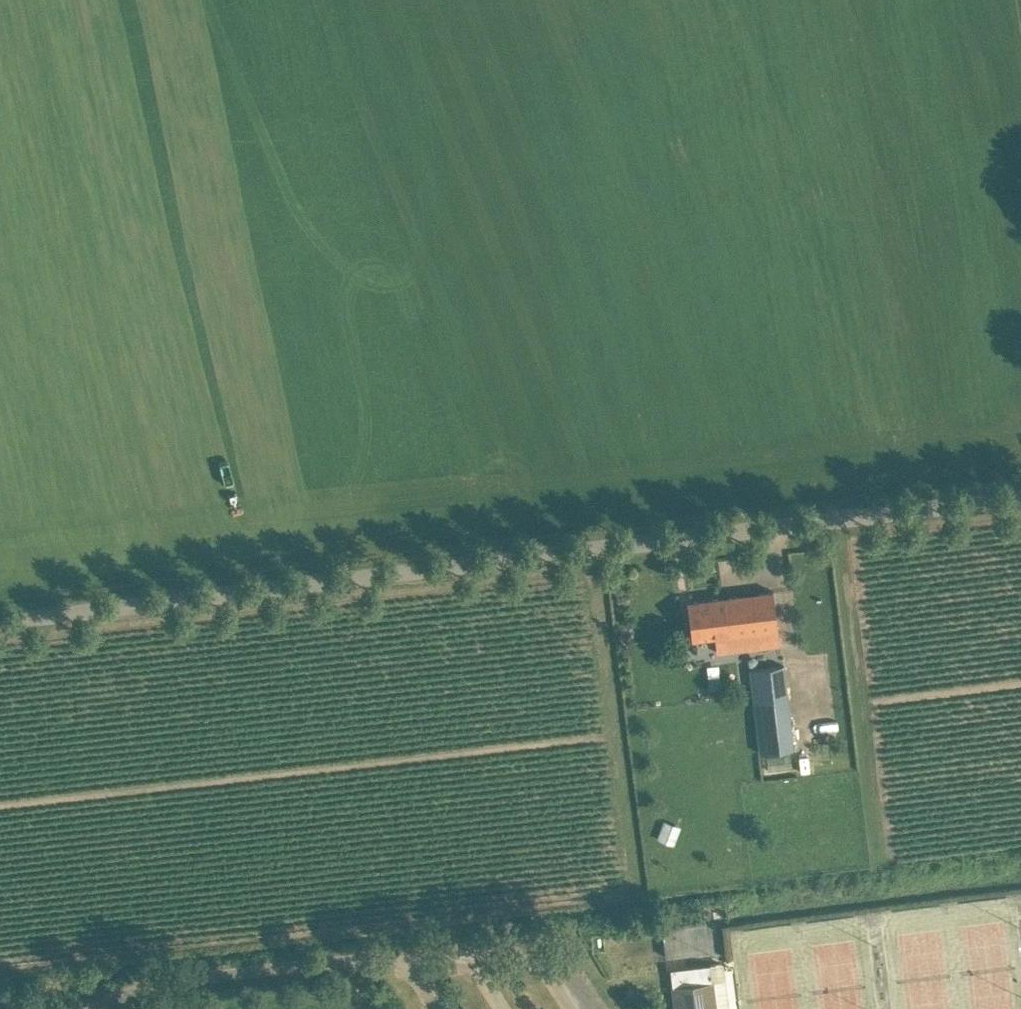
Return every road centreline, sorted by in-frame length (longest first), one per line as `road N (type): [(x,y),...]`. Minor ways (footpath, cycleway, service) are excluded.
road 1 (unclassified): [(0,623),(1020,498)]

